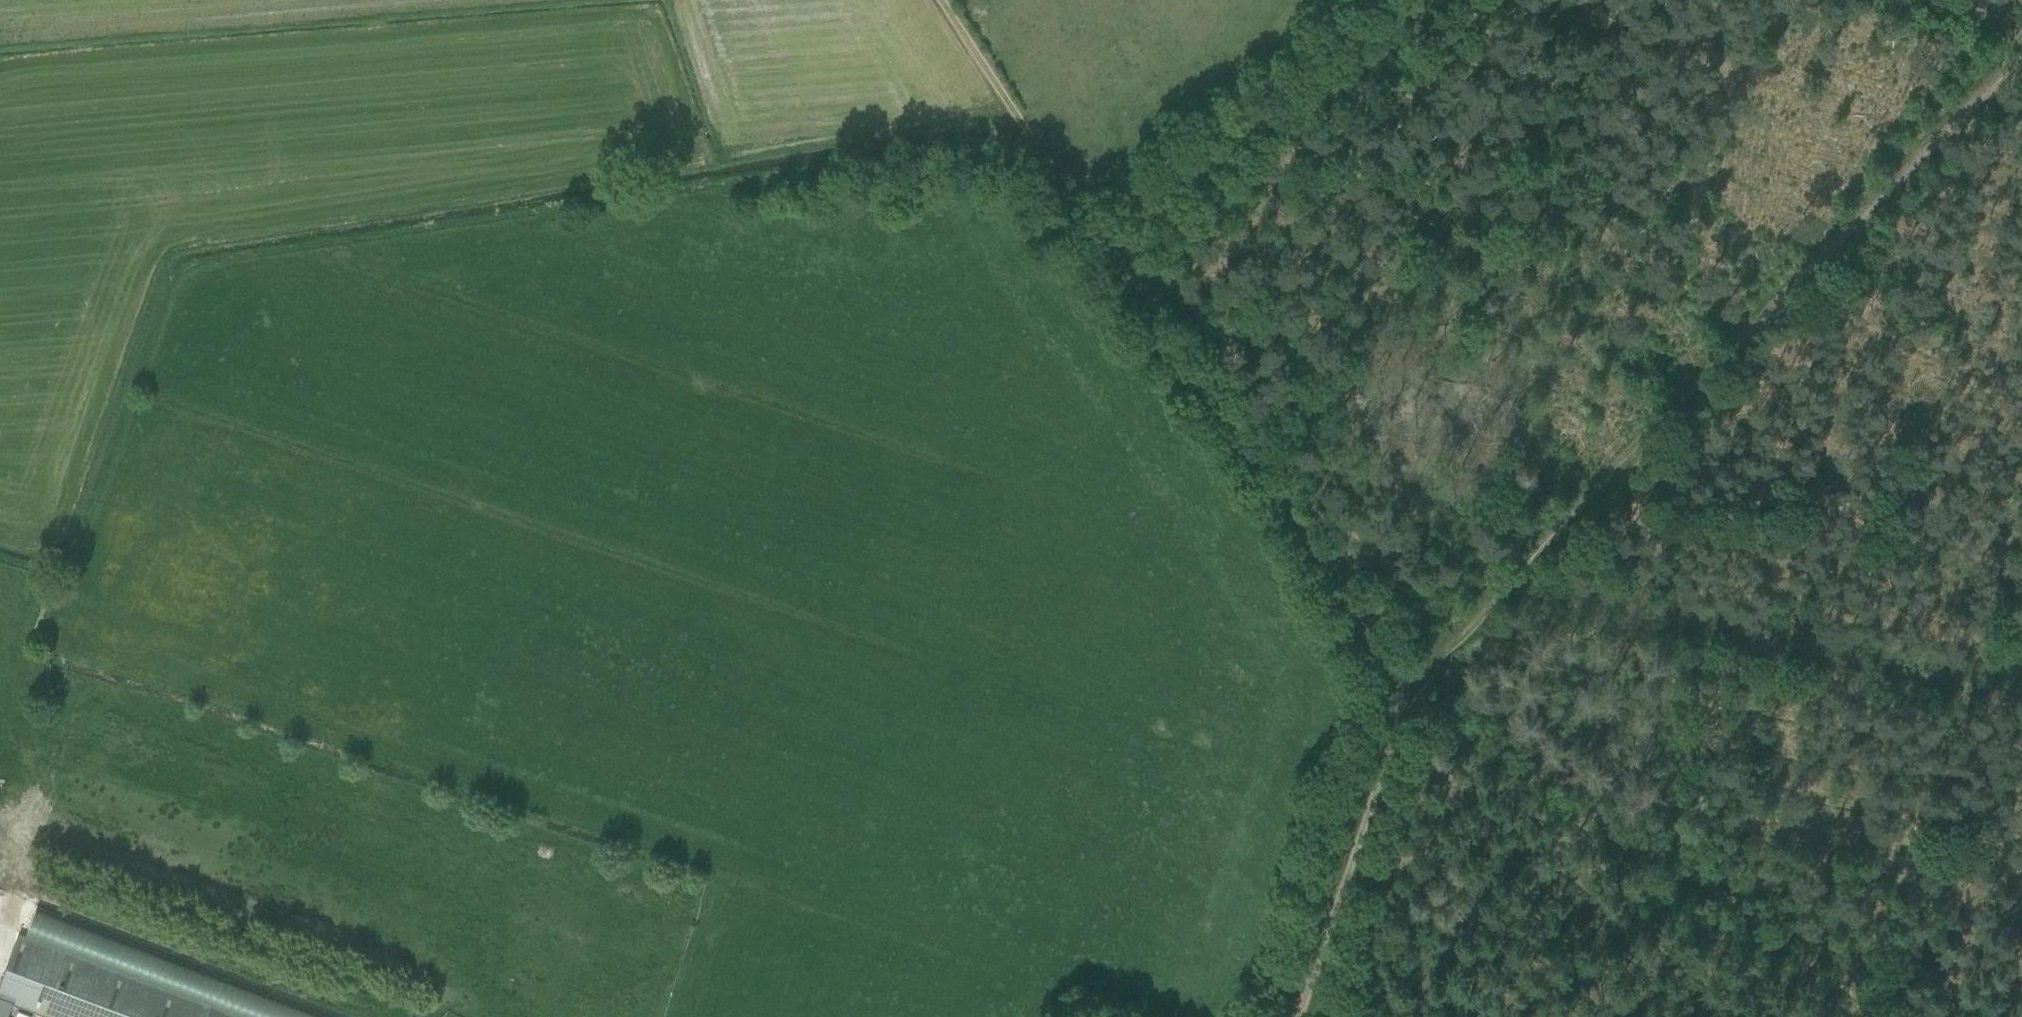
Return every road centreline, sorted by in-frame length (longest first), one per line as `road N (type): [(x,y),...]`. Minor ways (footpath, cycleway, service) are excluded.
road 1 (track): [(1278,1016),(1388,690),(2021,51)]
road 2 (track): [(1388,690),(923,0)]

